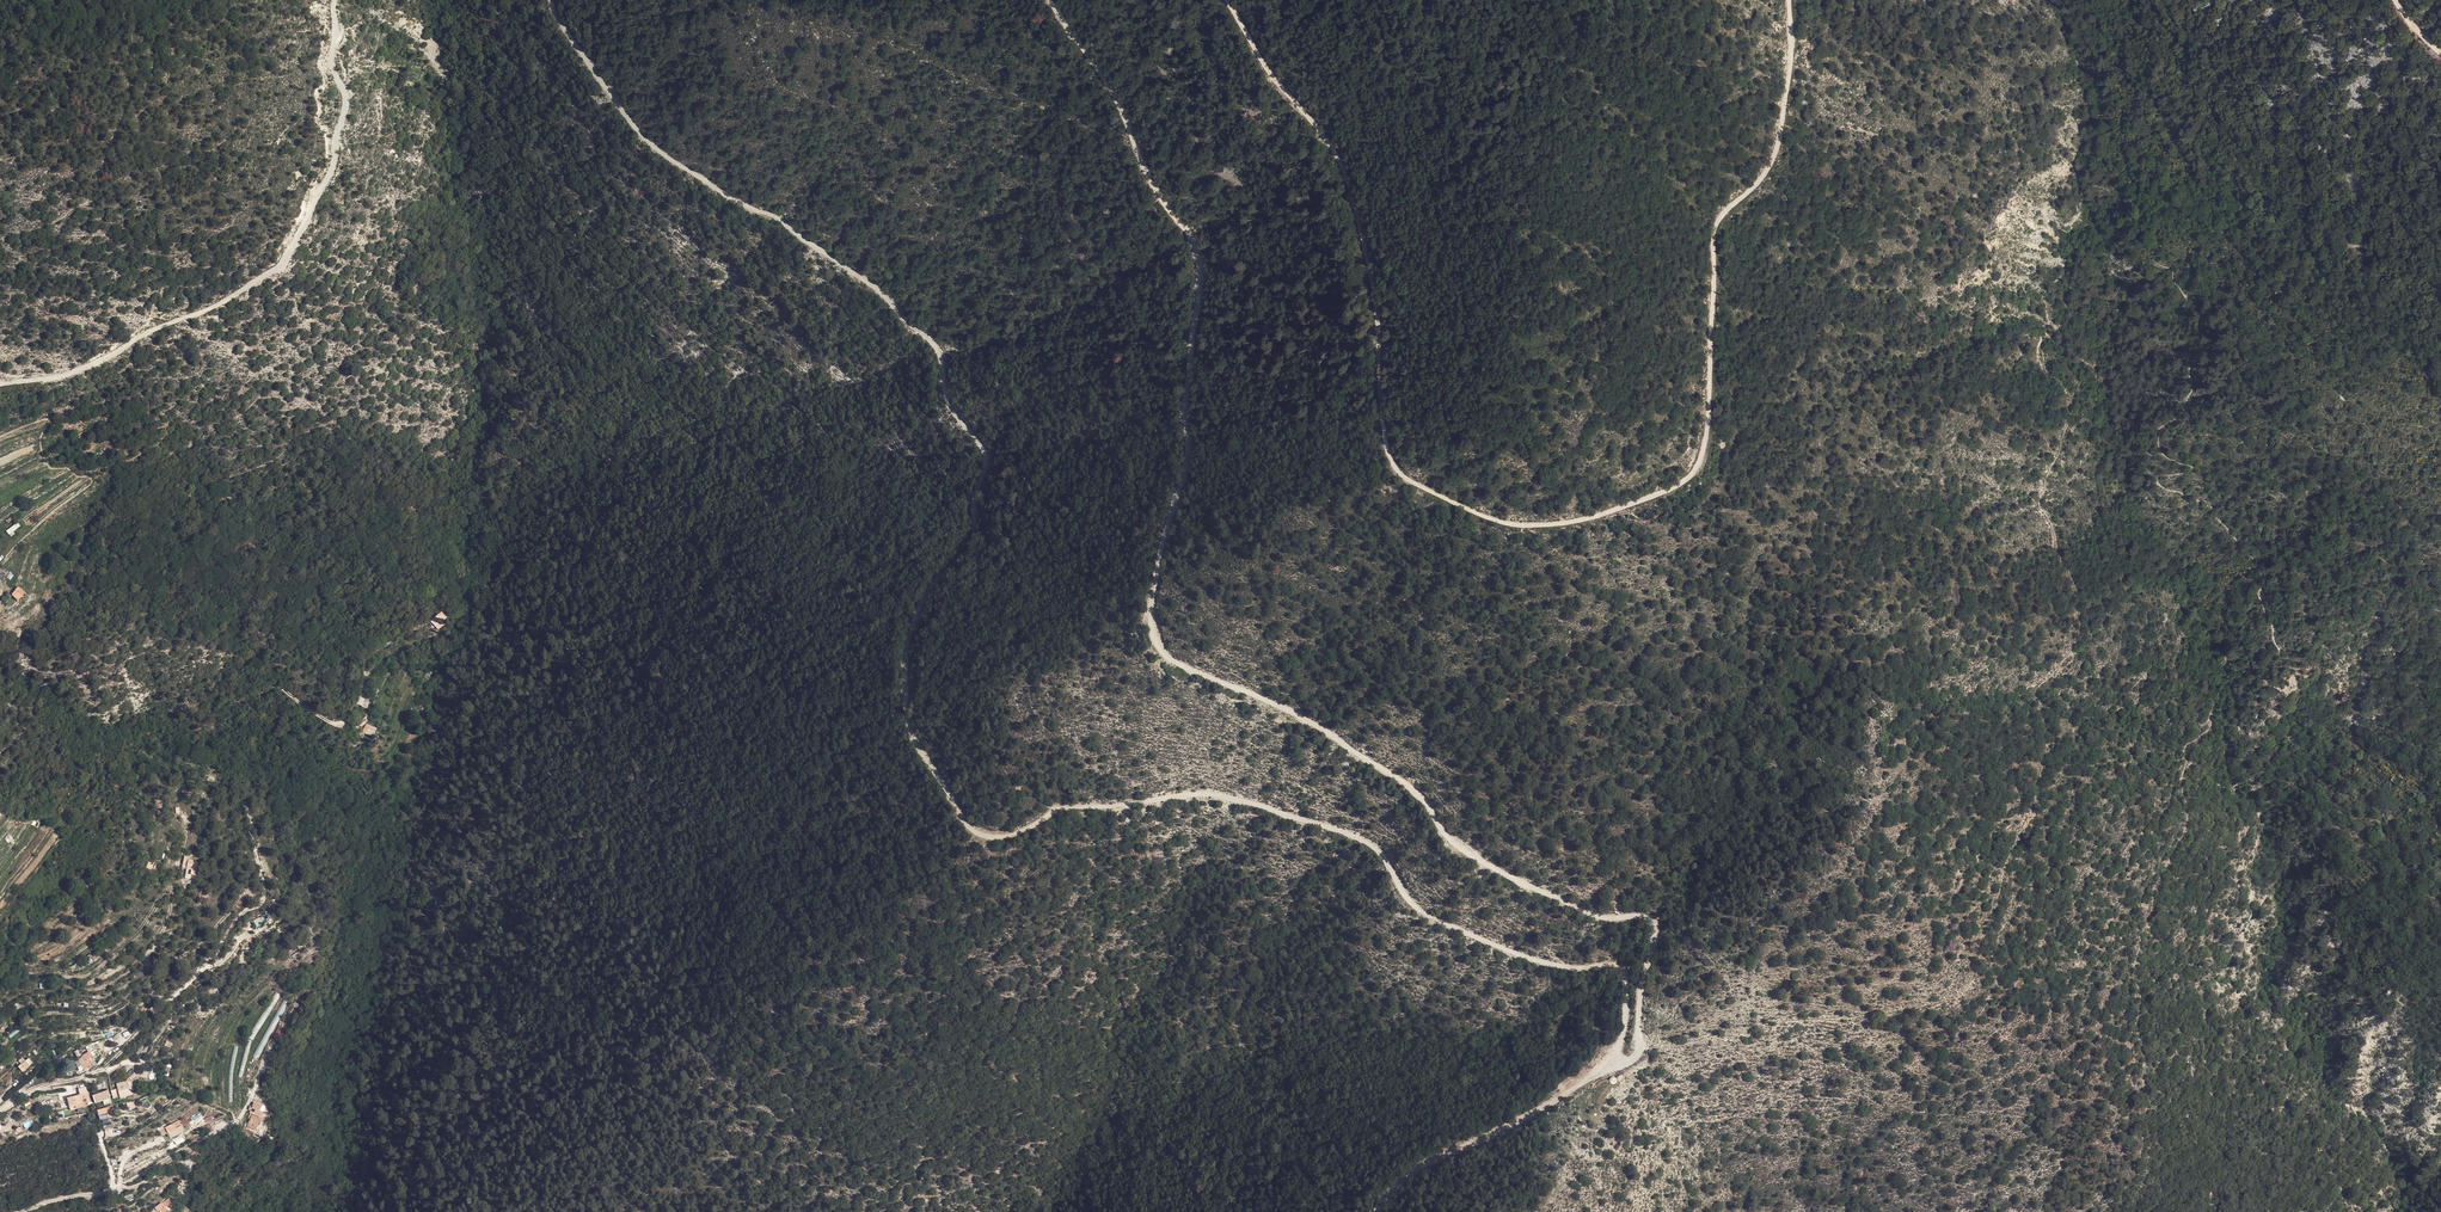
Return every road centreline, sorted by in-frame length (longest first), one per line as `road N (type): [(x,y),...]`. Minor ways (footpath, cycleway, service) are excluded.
road 1 (track): [(1616,1063),(1626,977),(1617,964),(1556,965),(1425,913),(1358,836),(1196,793),(1066,806),(1027,829),(991,836),(965,826),(915,744),(904,704),(906,656),(926,600),(966,546),(988,462),(947,405),(937,349),(873,287),(658,149),(633,126),(552,0)]
road 2 (track): [(1053,0),(1116,98),(1152,187),(1187,231),(1199,266),(1189,461),(1154,588),(1155,639),(1170,659),(1304,719),(1402,779),(1462,851),(1560,901),(1618,920),(1646,916),(1657,925),(1640,989),(1639,1046),(1616,1063)]
road 3 (track): [(1226,0),(1282,88),(1342,160),(1377,308),(1383,429),(1395,468),(1477,514),(1540,525),(1628,505),(1682,486),(1697,471),(1708,417),(1716,225),(1761,182),(1779,149),(1790,0)]
road 4 (track): [(27,1092),(112,1061),(264,897),(248,810),(214,773),(205,739),(245,717),(276,686),(326,721),(343,722),(367,661),(414,630)]
road 5 (track): [(336,0),(330,59),(345,112),(333,165),(279,266),(108,357),(63,375),(0,384)]
road 6 (track): [(21,1211),(117,1190),(232,1125),(271,1056)]
road 7 (track): [(1616,1063),(1403,1173),(1379,1211)]

